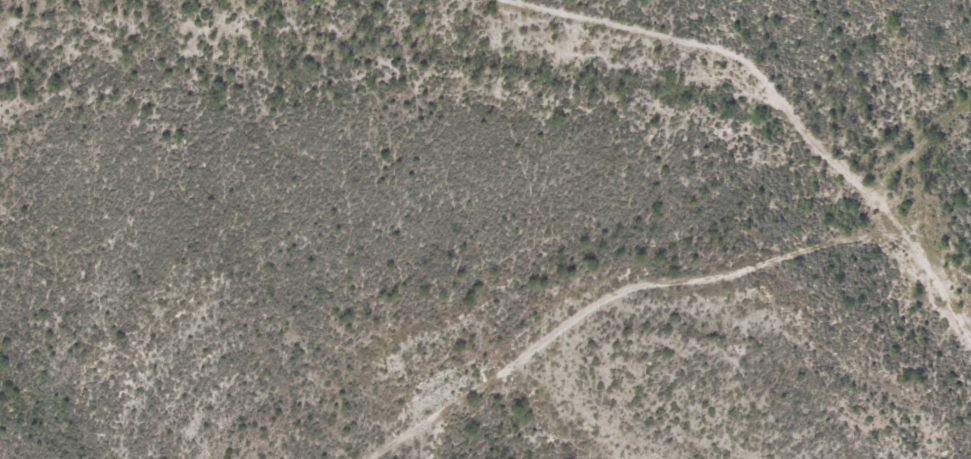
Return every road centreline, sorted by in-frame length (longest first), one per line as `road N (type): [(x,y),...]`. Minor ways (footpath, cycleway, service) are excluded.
road 1 (residential): [(376,458),(498,384),(530,350),(639,286),(748,275),(819,248),(897,237),(943,284),(970,335)]
road 2 (residential): [(897,237),(750,60),(504,0)]
road 3 (residential): [(970,97),(917,149),(934,210),(930,271)]

